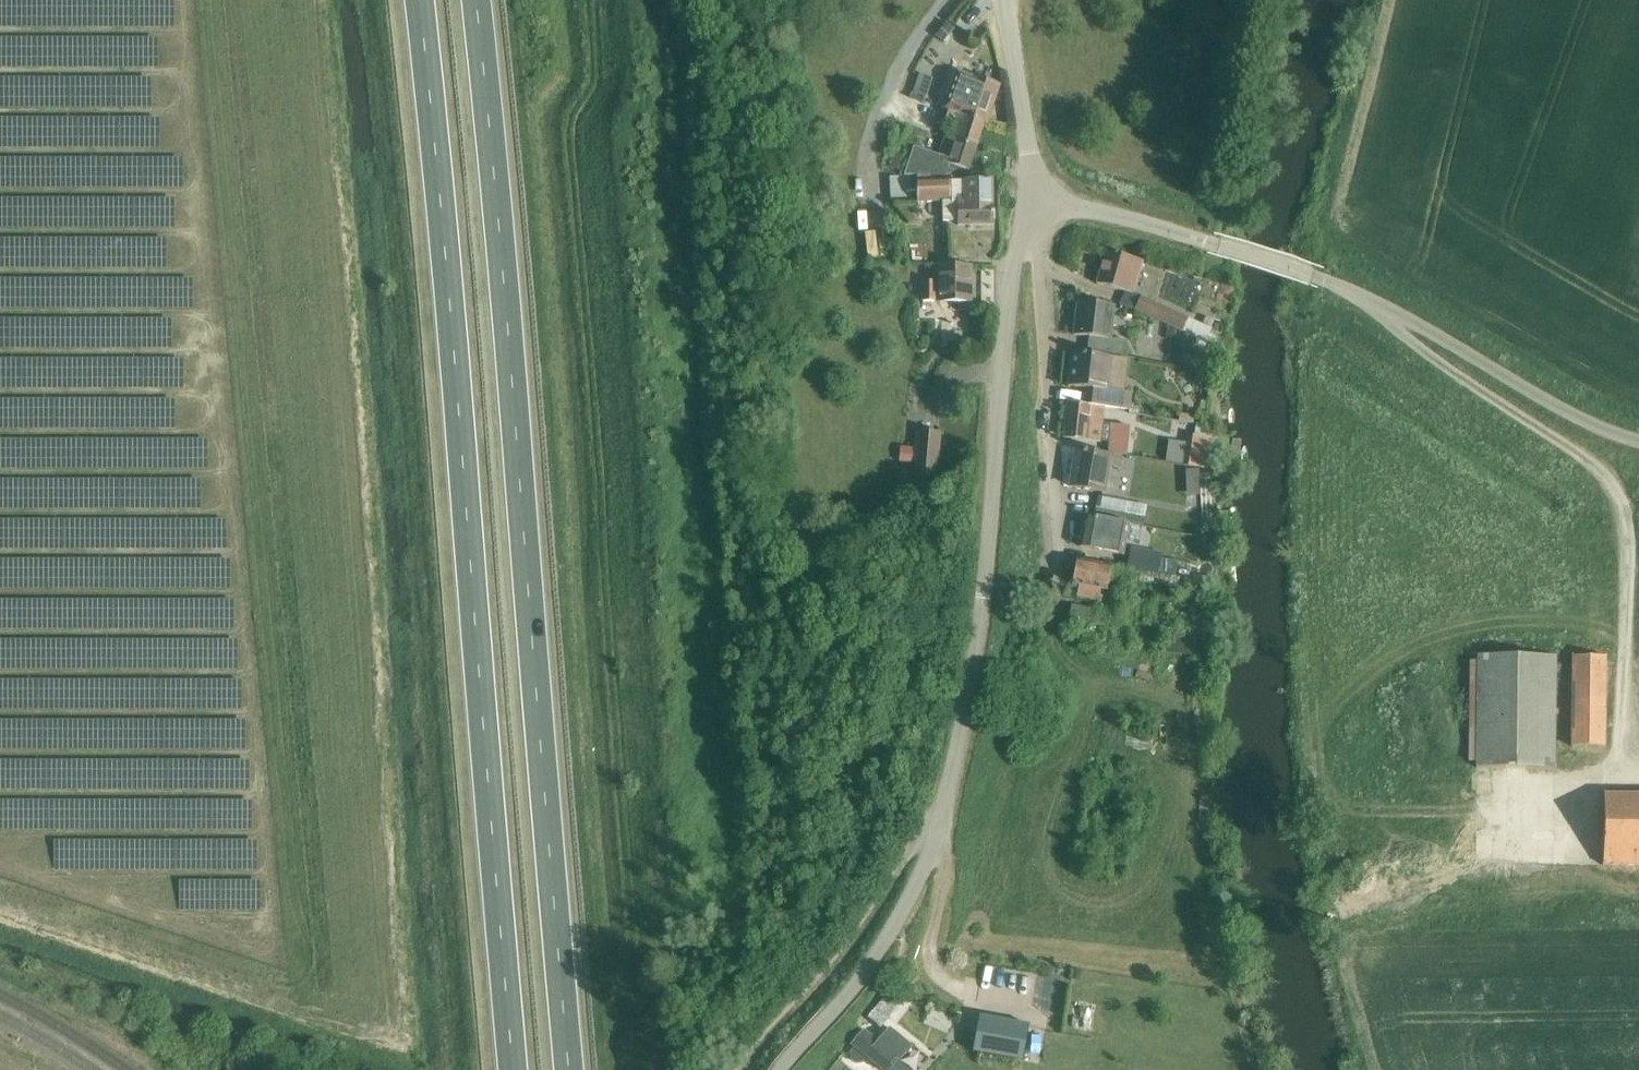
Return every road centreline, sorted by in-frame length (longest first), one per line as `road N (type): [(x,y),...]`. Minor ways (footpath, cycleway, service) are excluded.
road 1 (trunk): [(418,0),(513,1069)]
road 2 (trunk): [(569,1069),(475,0)]
road 3 (residential): [(783,1069),(888,938),(943,810),(984,597),(1009,278),(1031,201)]
road 4 (residential): [(1058,602),(1031,201)]
road 5 (unclassified): [(1312,276),(1372,299),(1638,444)]
road 6 (residential): [(1031,201),(1002,0)]
road 7 (residential): [(1218,246),(1110,214),(1031,201)]

